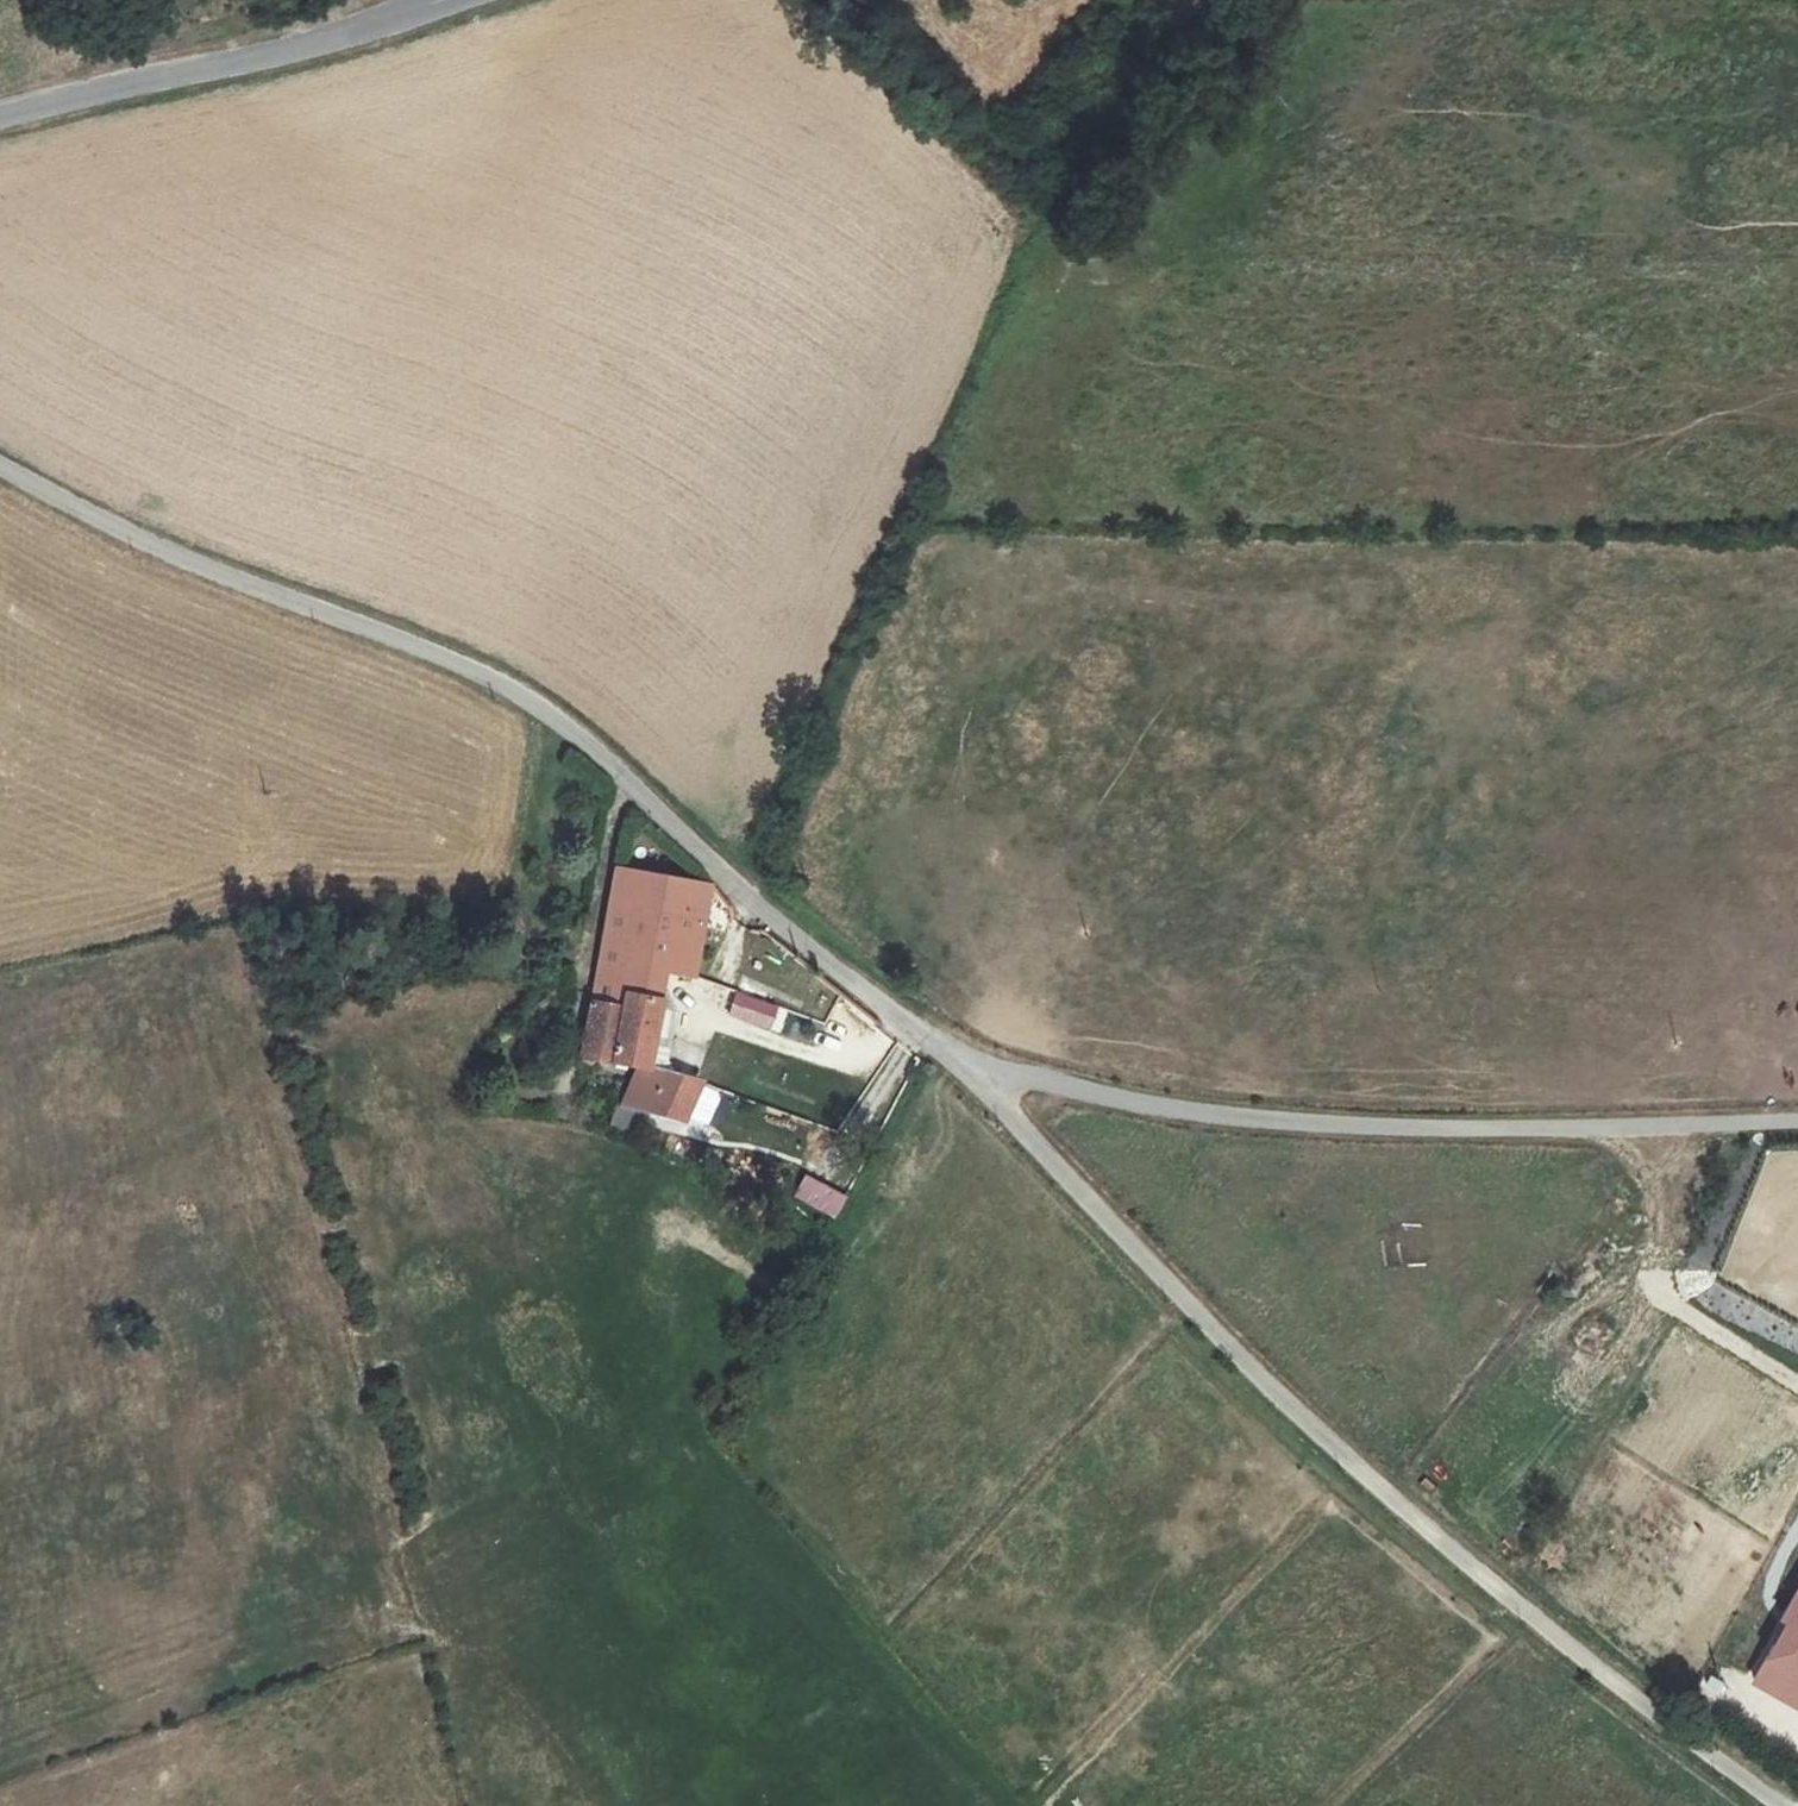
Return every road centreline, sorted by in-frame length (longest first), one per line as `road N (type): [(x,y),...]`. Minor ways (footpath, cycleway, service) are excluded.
road 1 (unclassified): [(0,465),(170,554),(471,664),(584,741),(753,905),(980,1073)]
road 2 (unclassified): [(980,1073),(1006,1112),(1255,1373),(1392,1500),(1690,1740),(1785,1805)]
road 3 (unclassified): [(1797,1122),(1449,1128),(1207,1115),(980,1073)]
road 4 (unclassified): [(449,0),(280,59),(0,118)]

